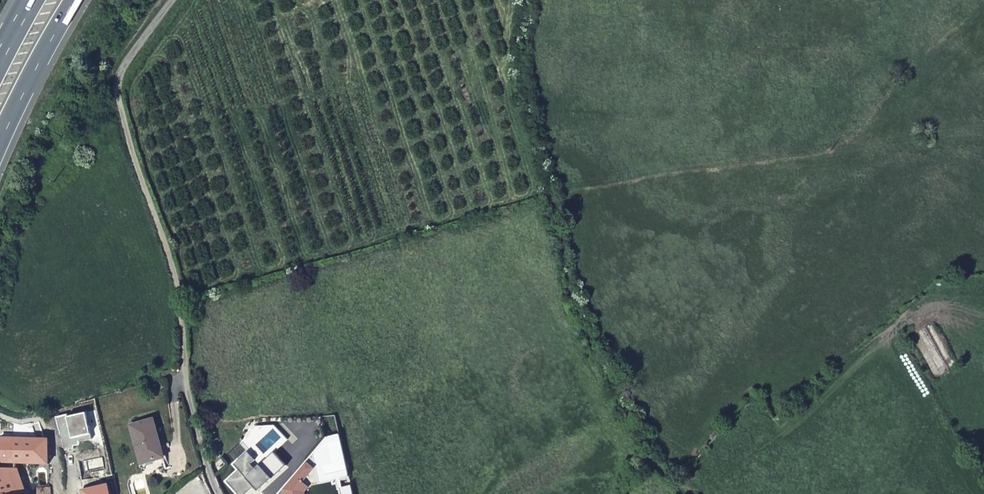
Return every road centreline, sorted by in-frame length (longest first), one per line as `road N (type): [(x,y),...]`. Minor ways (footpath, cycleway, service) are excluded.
road 1 (unclassified): [(219,493),(186,385),(163,239),(113,94),(177,0)]
road 2 (track): [(680,493),(656,464),(578,311),(522,93),(526,0)]
road 3 (motorway): [(0,137),(77,0)]

